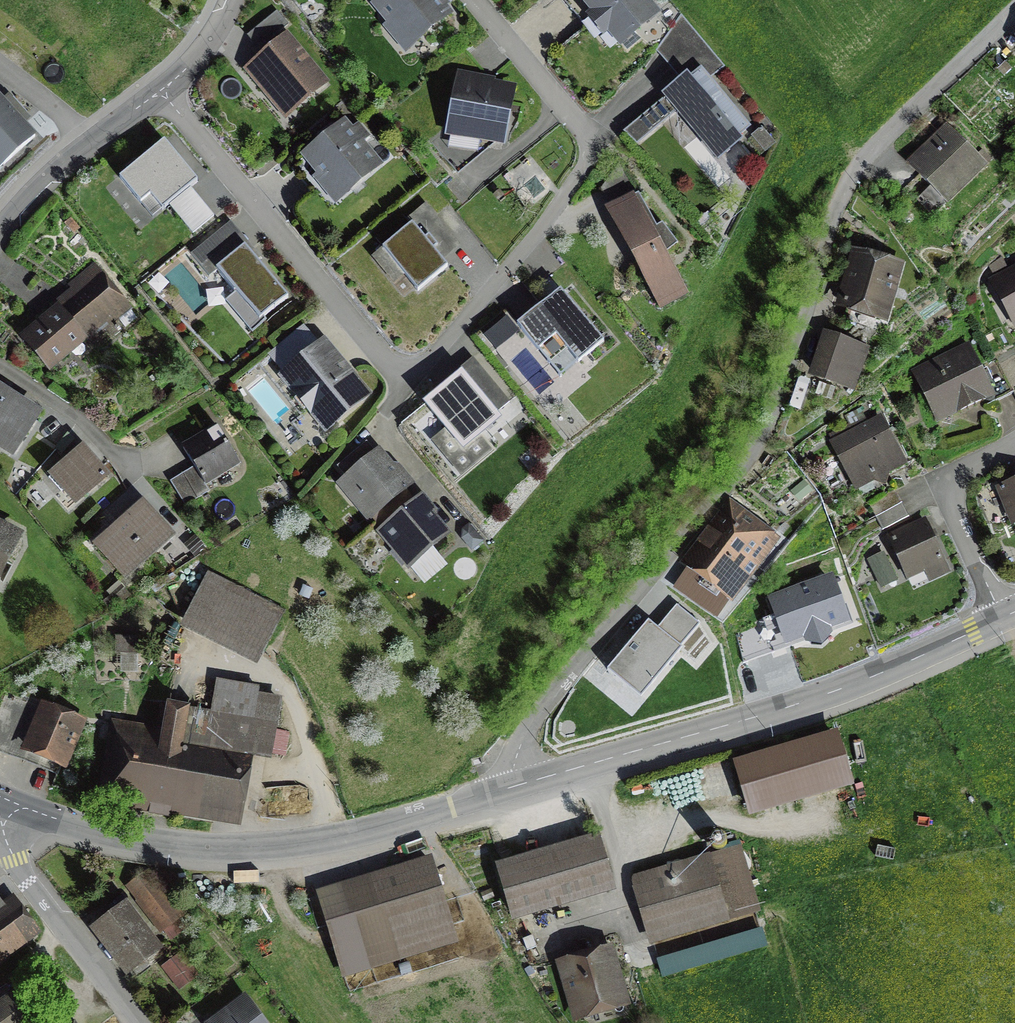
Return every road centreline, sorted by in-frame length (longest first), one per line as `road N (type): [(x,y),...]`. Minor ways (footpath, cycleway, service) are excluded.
road 1 (residential): [(508,788),(538,703),(636,609),(743,463),(828,305),(864,196),(932,100),(1014,13)]
road 2 (residential): [(471,0),(605,152),(410,390),(161,88)]
road 3 (residential): [(508,788),(723,727),(999,623)]
road 4 (residential): [(5,801),(121,838),(286,848),(508,788)]
road 5 (residential): [(138,1022),(19,862),(2,828),(5,801)]
road 6 (residential): [(1014,444),(938,484),(999,623)]
road 7 (residential): [(0,232),(32,191),(161,88)]

